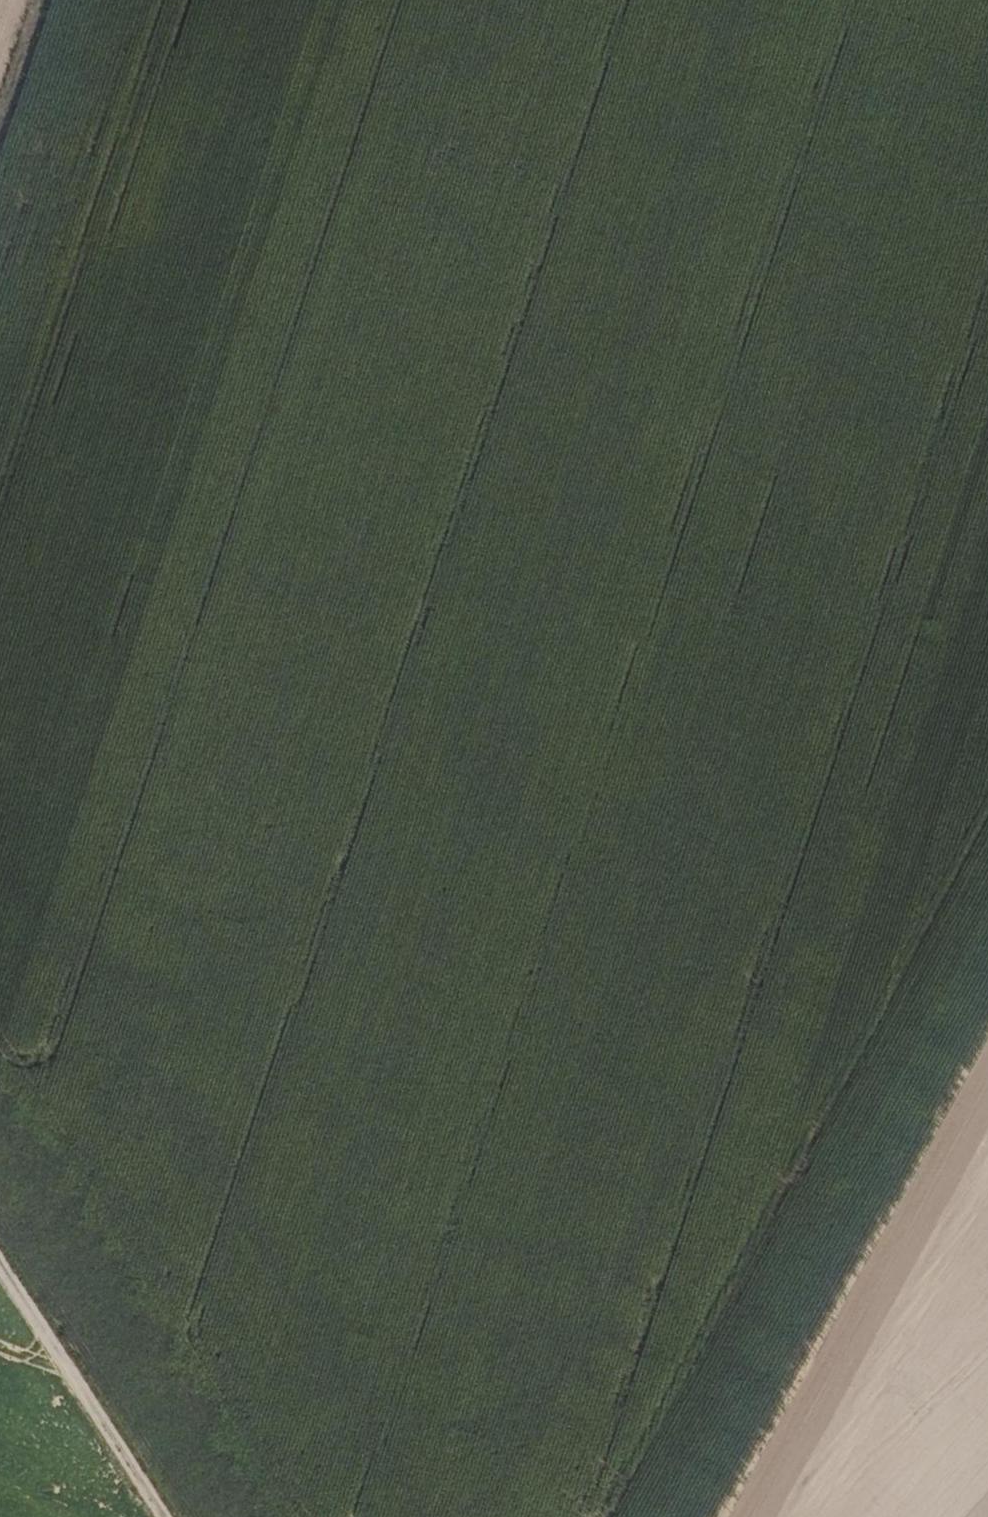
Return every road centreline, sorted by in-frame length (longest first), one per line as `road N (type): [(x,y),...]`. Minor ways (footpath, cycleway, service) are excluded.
road 1 (track): [(181,1516),(0,1240)]

